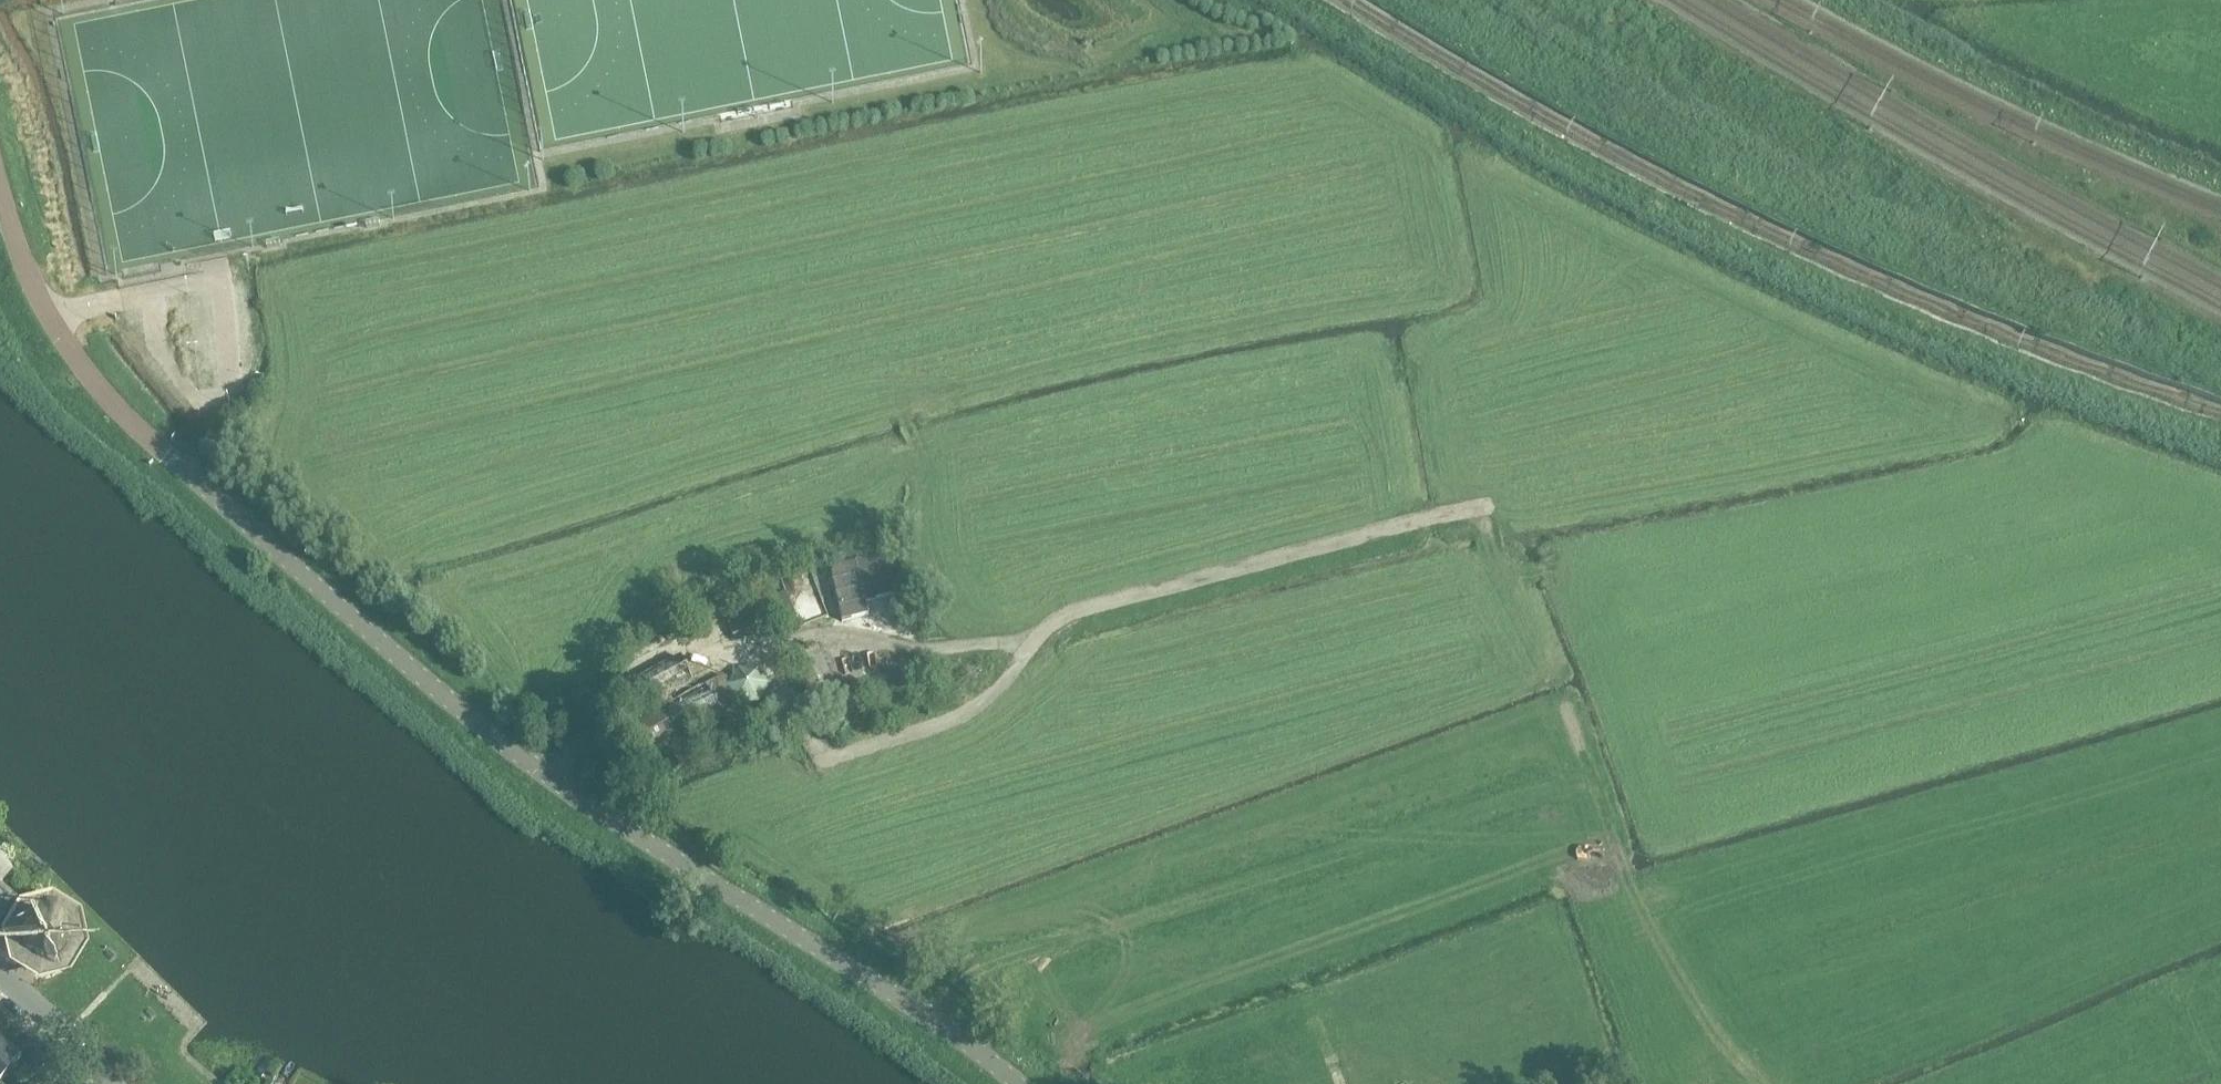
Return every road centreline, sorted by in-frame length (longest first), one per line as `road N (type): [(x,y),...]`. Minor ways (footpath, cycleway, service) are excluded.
road 1 (unclassified): [(1022,1083),(921,1003),(517,755),(95,398),(9,235),(0,200)]
road 2 (residential): [(108,1083),(68,1034),(0,976)]

